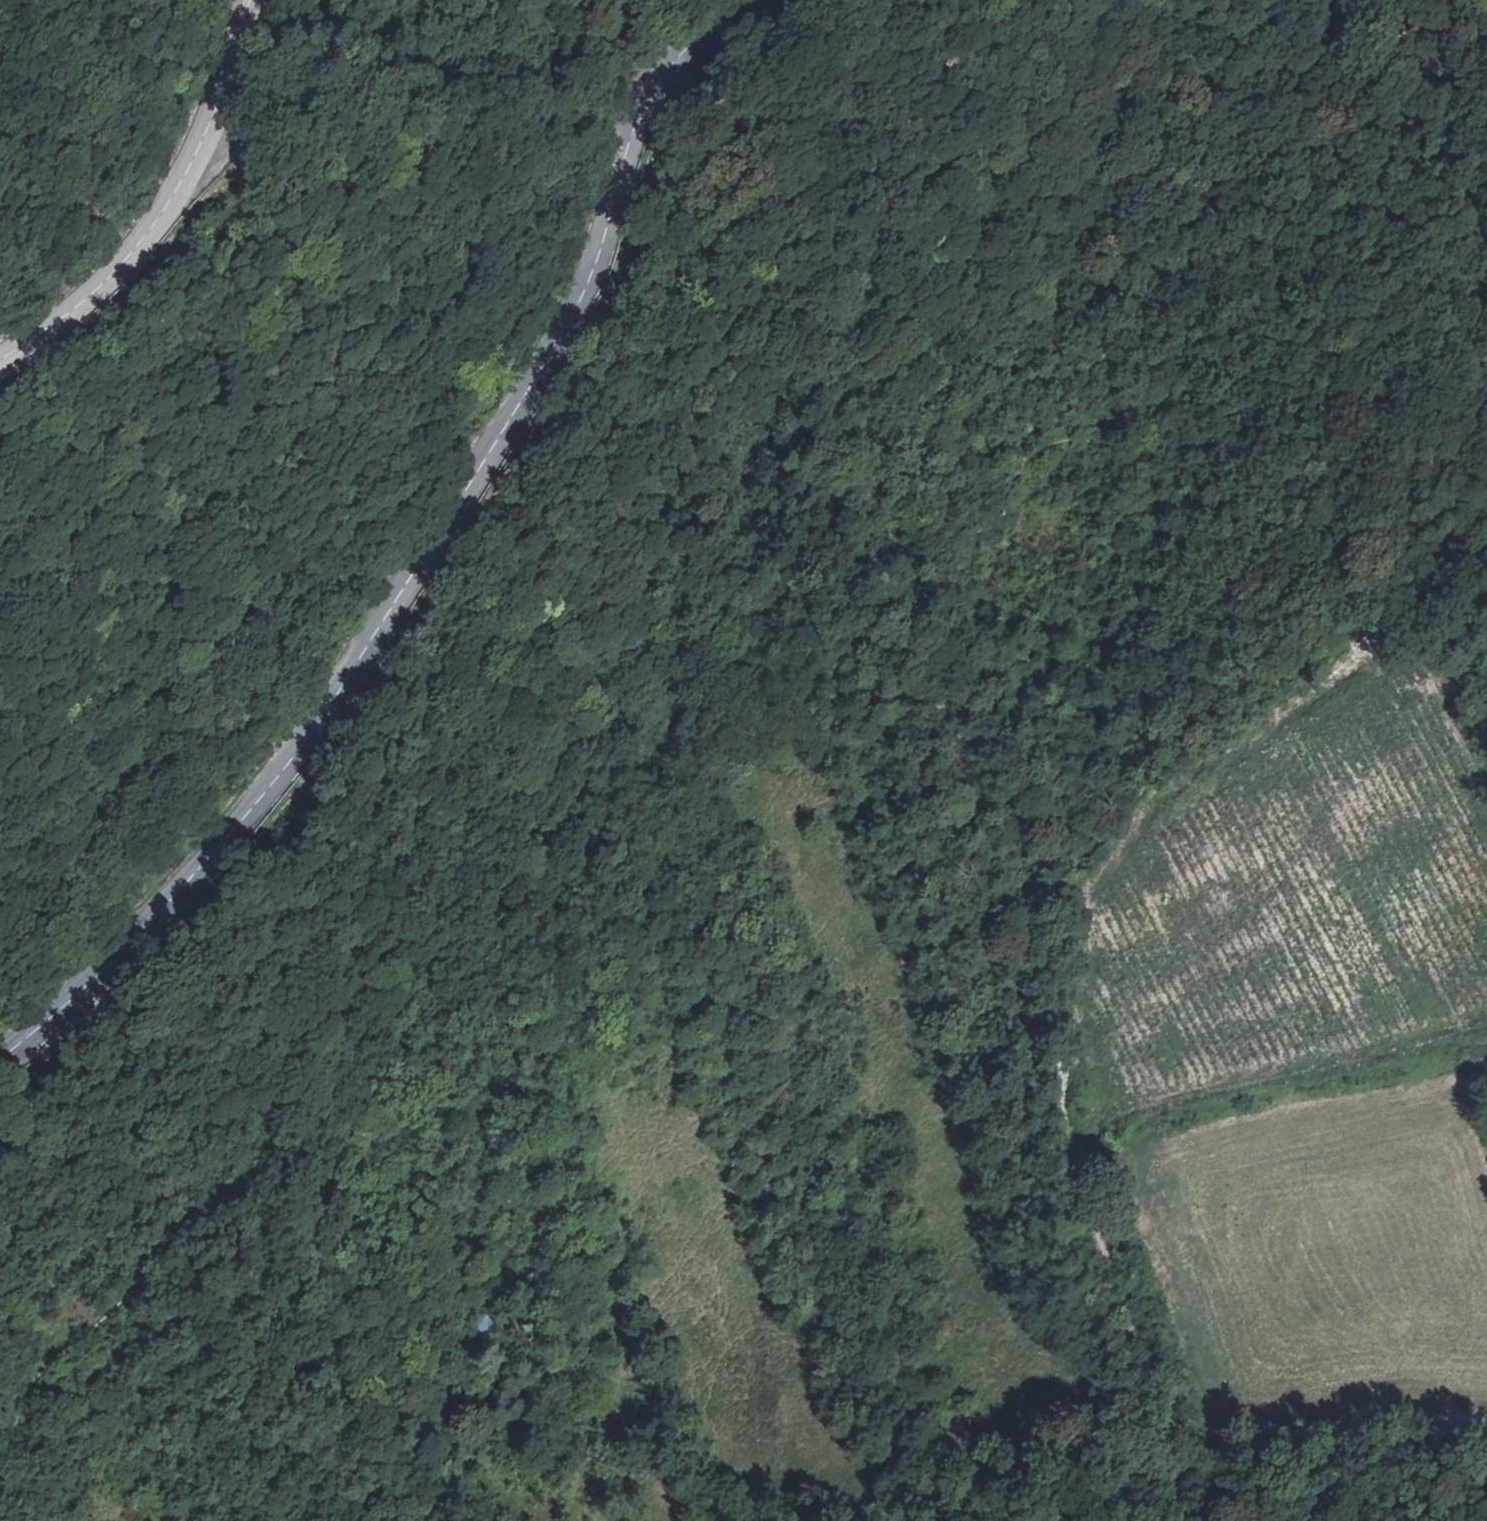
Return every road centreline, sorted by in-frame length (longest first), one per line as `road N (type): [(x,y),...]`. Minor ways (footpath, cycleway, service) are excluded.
road 1 (secondary): [(752,0),(678,66),(649,113),(581,289),(521,401),(274,781),(109,962),(0,1060)]
road 2 (secondary): [(0,356),(116,268),(164,208),(206,132),(256,0)]
road 3 (track): [(1176,1468),(1325,1424),(1486,1425)]
road 4 (track): [(1052,1520),(1176,1468)]

